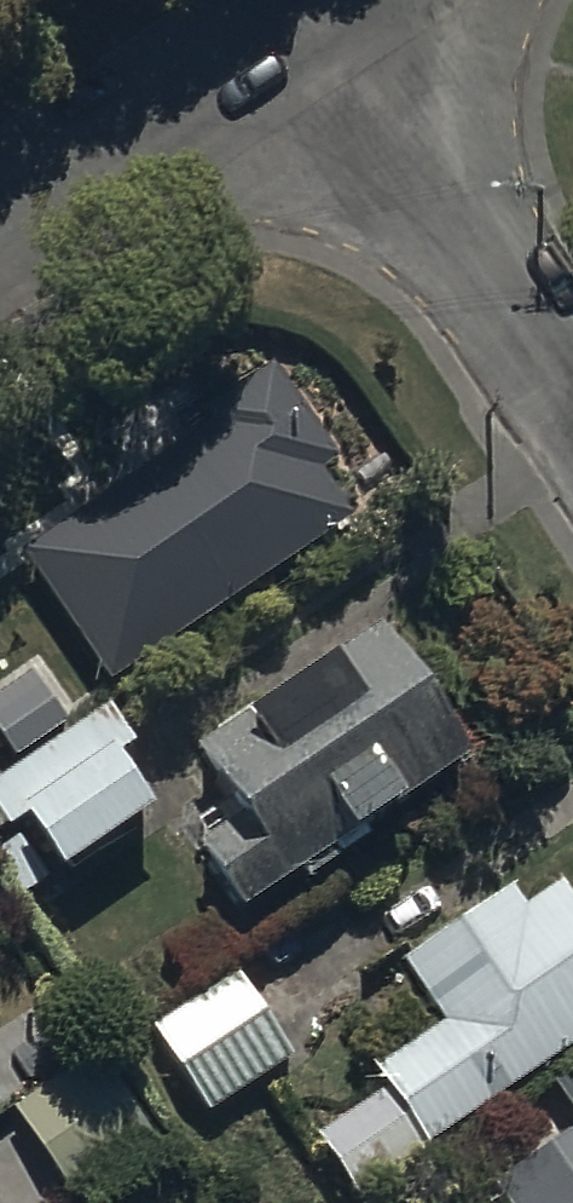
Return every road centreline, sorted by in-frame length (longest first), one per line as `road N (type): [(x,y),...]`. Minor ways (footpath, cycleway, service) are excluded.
road 1 (residential): [(0,265),(349,30)]
road 2 (residential): [(349,30),(572,365)]

